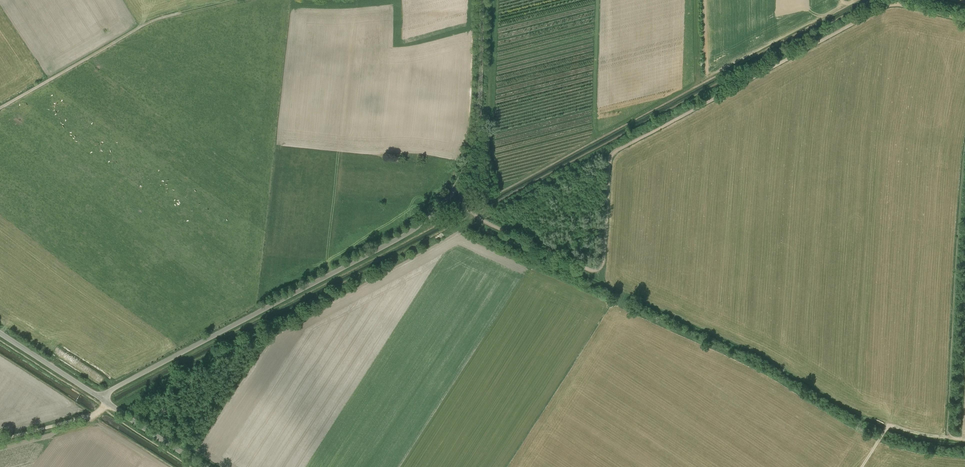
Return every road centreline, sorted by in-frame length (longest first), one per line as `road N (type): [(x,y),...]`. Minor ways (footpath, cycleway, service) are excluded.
road 1 (track): [(873,0),(112,406)]
road 2 (track): [(450,193),(485,223),(598,270),(612,151),(894,6),(964,19)]
road 3 (unclassified): [(100,397),(434,215),(476,146),(484,0)]
road 4 (track): [(598,270),(880,423),(948,437)]
road 5 (unclassified): [(206,466),(100,397)]

